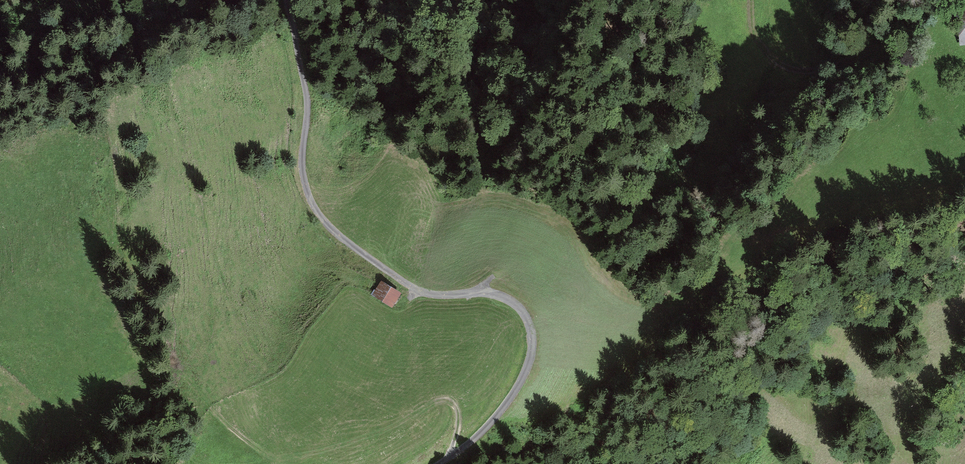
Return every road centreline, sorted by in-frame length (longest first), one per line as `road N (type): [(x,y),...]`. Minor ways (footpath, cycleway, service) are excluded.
road 1 (track): [(437,463),(512,395),(532,350),(530,324),(517,305),(493,294),(419,290),(319,215),(303,174),(307,103),(285,0)]
road 2 (track): [(948,0),(841,63),(797,68),(779,63),(756,39),(751,0)]

